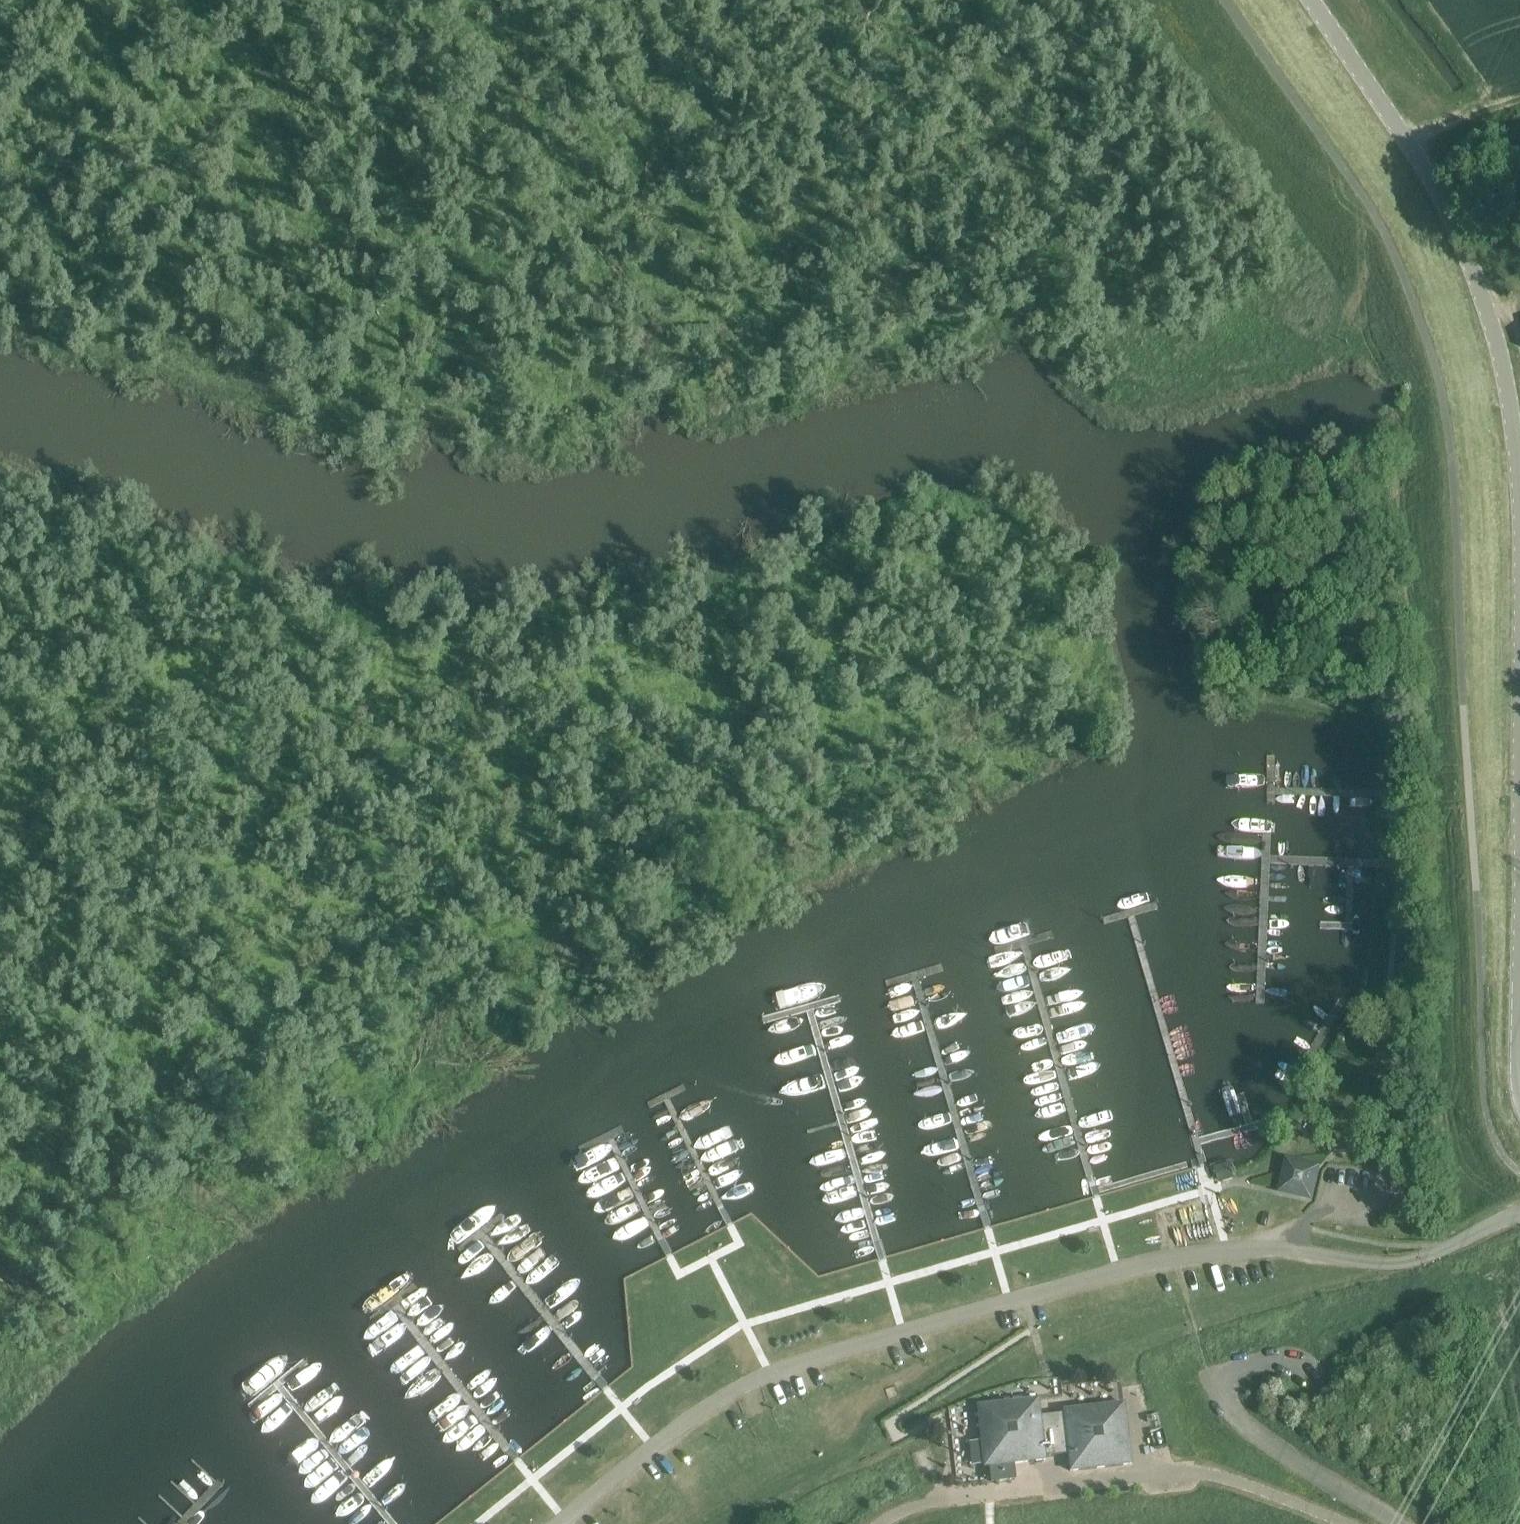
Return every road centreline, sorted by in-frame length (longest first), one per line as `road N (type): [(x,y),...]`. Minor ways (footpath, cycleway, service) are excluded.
road 1 (unclassified): [(560,1523),(704,1408),(791,1365),(1202,1251),(1277,1245),(1407,1260),(1519,1214)]
road 2 (unclassified): [(1519,469),(1478,278),(1418,155),(1314,0)]

